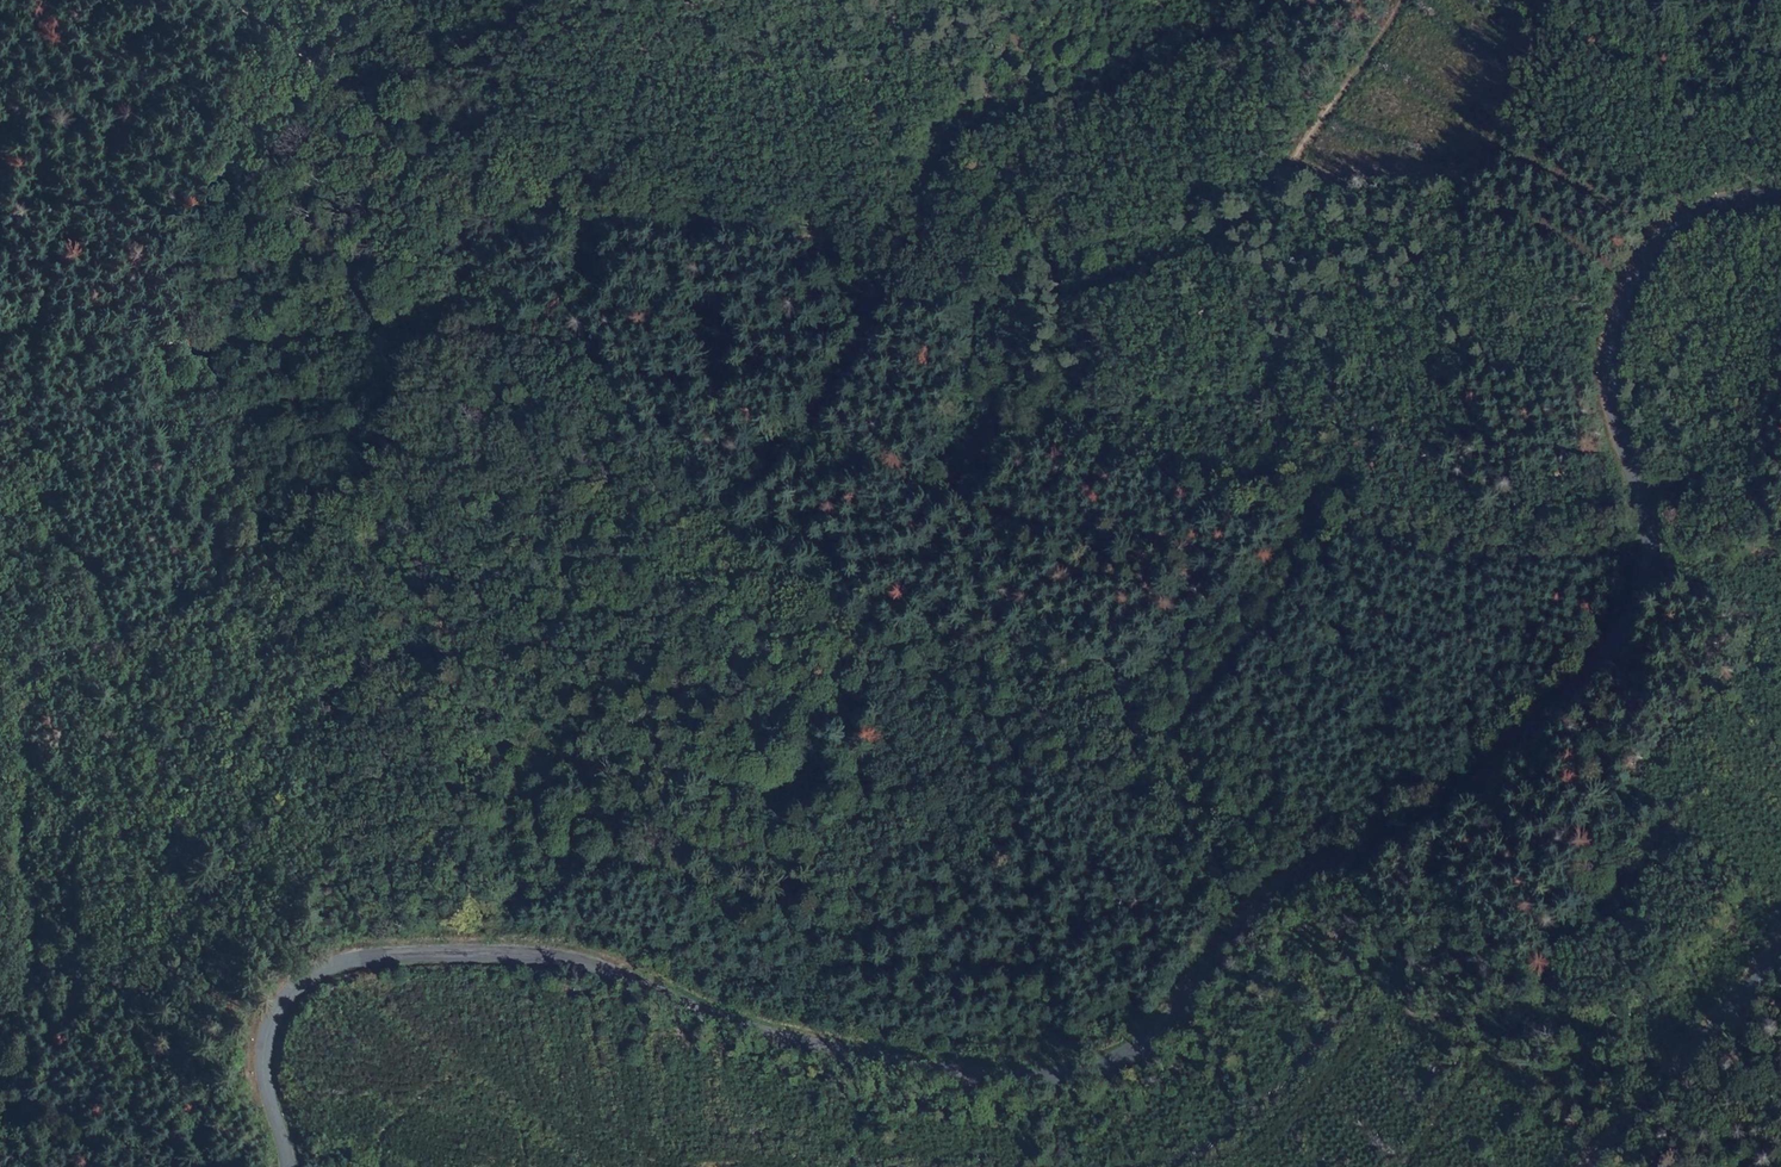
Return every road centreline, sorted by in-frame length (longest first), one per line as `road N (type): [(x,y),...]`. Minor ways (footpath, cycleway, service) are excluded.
road 1 (secondary): [(1780,196),(1721,204),(1680,223),(1625,306),(1610,381),(1647,523),(1648,566),(1640,599),(1610,653),(1547,734),(1469,798),(1330,865),(1245,923),(1177,1016),(1144,1045),(1060,1076),(937,1069),(725,1020),(593,966),(460,952),(366,957),(326,966),(274,1016),(263,1066),(289,1166)]
road 2 (track): [(0,341),(205,350),(447,328)]
road 3 (track): [(229,0),(391,119),(437,173),(463,227)]
road 4 (secondary): [(1780,950),(1676,1060),(1595,1166)]

